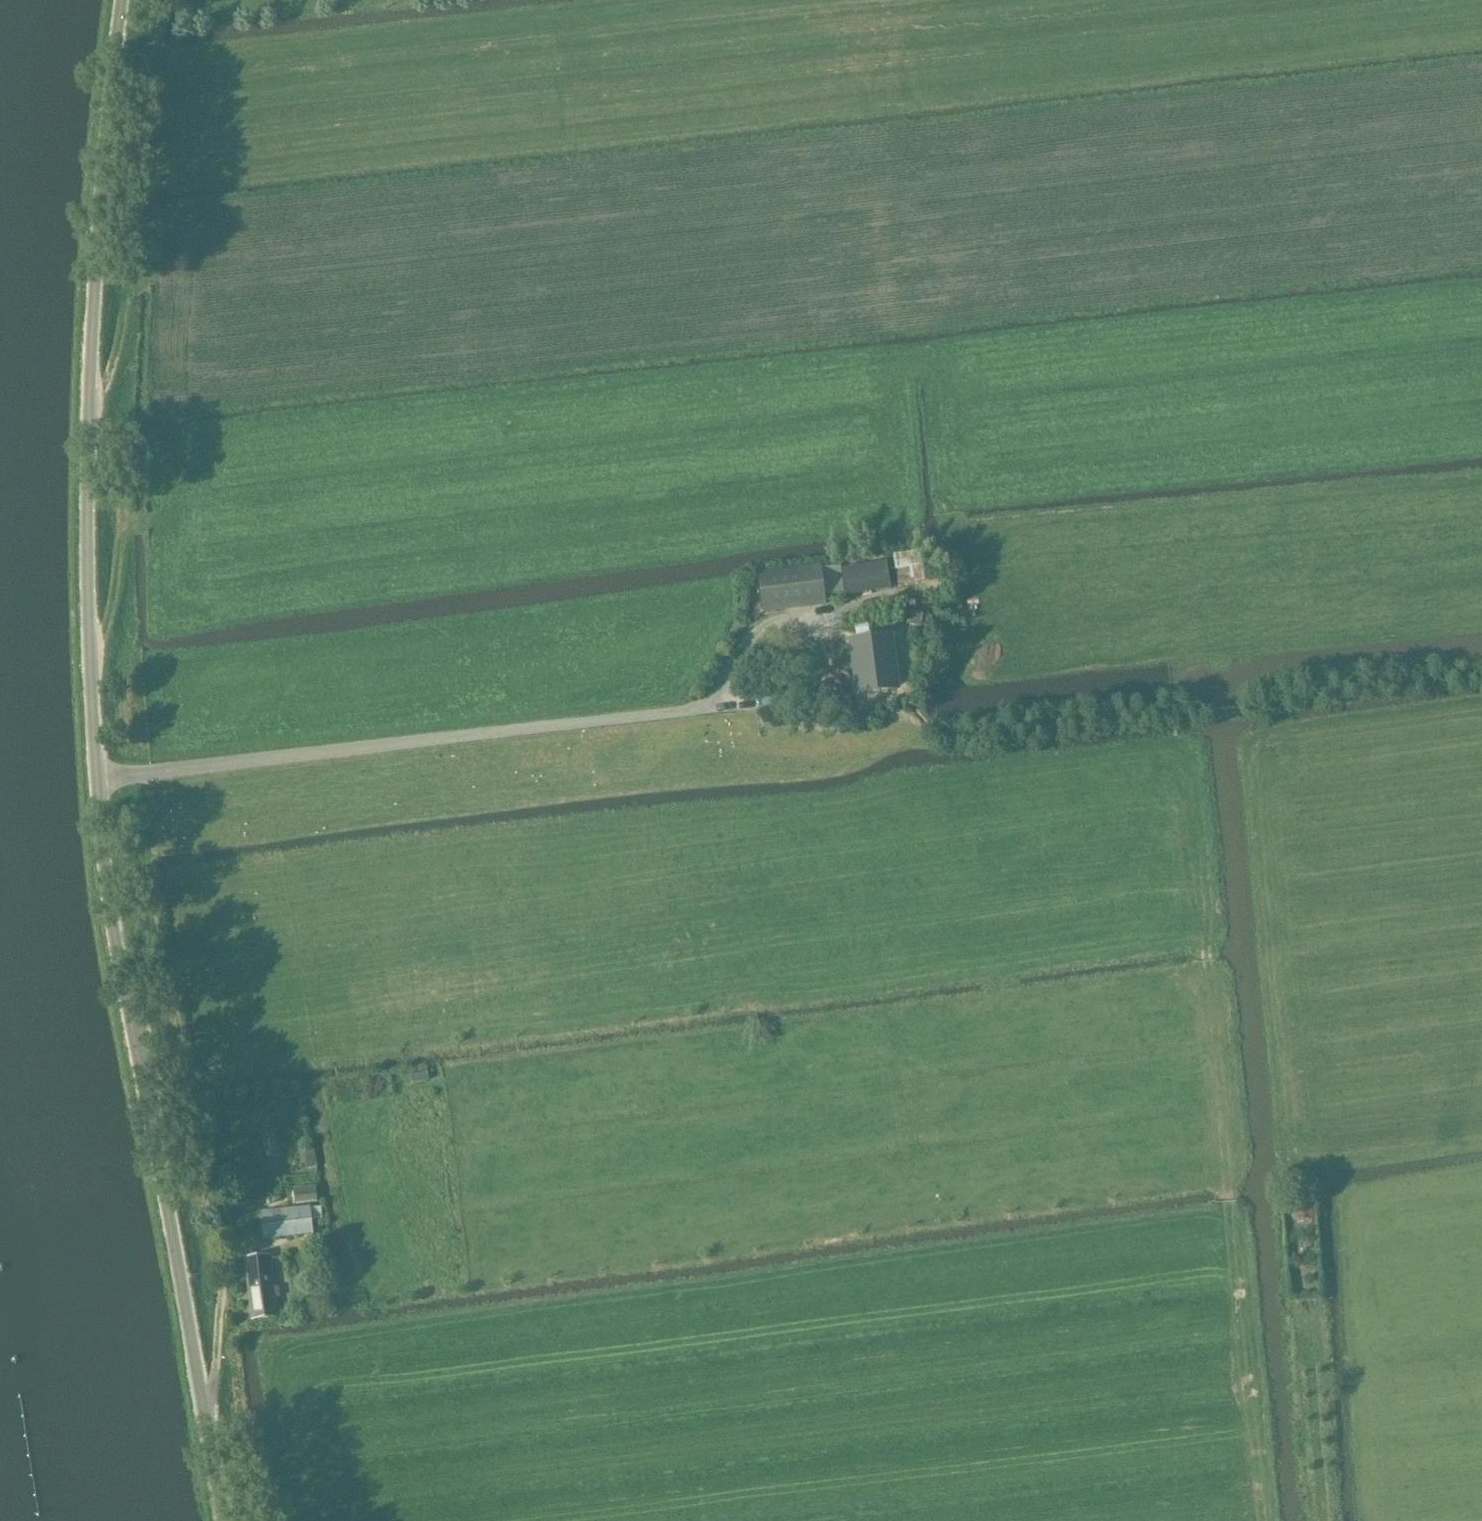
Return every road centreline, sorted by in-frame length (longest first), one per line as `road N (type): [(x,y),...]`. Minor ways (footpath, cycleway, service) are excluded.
road 1 (unclassified): [(228,1520),(105,869),(98,784),(88,590),(94,308),(132,0)]
road 2 (track): [(1309,1314),(1324,1520)]

